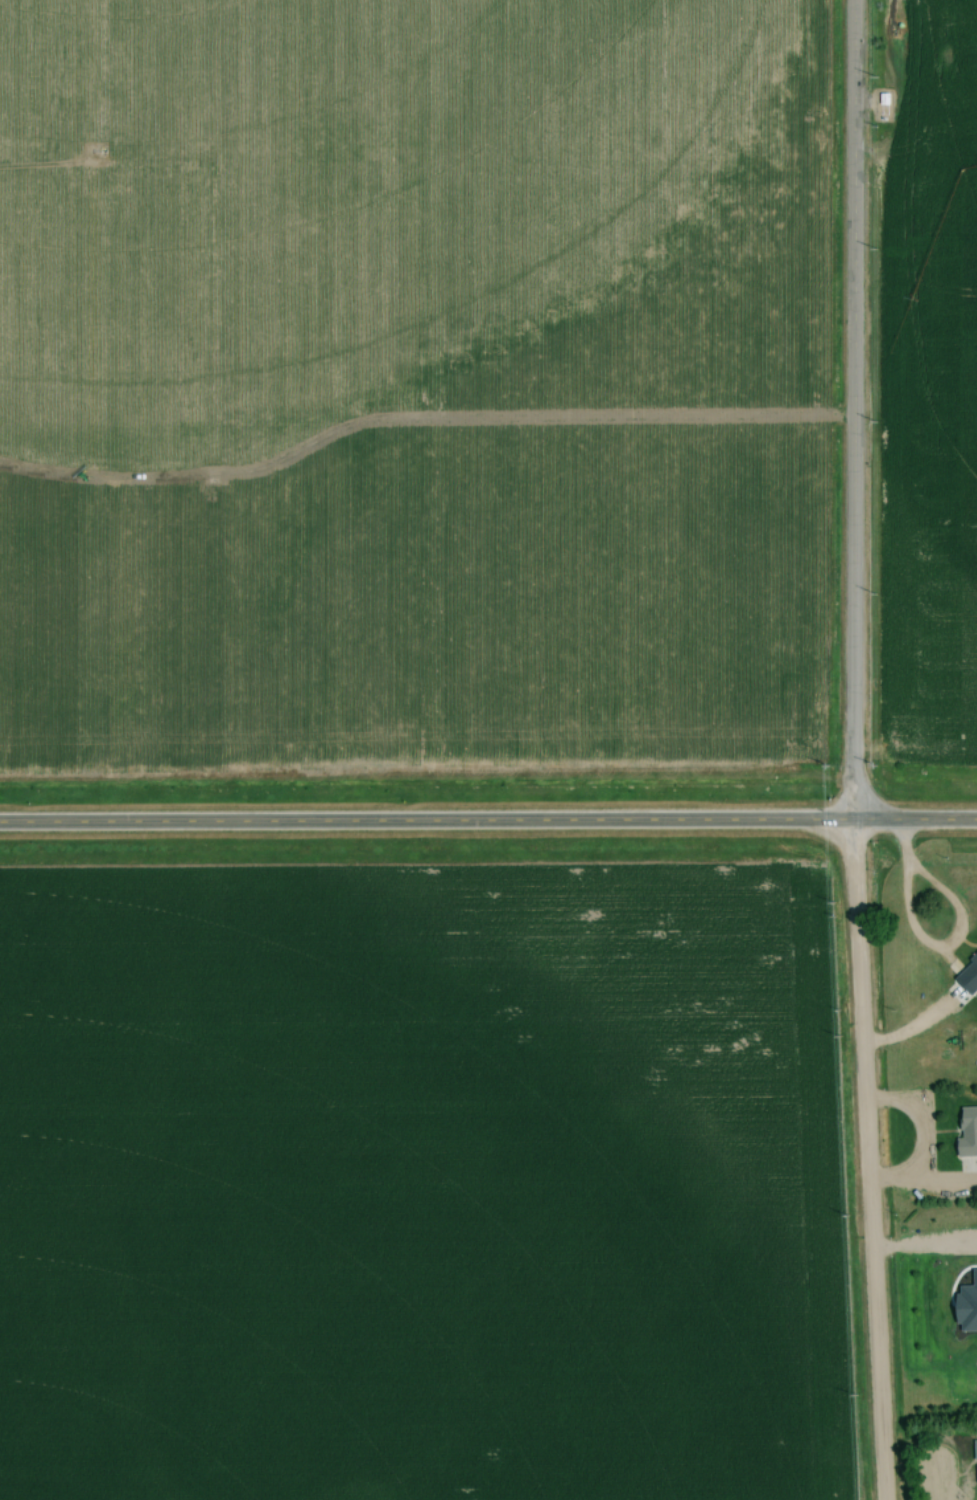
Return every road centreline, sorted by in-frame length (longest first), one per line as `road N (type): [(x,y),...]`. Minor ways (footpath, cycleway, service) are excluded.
road 1 (secondary): [(976,821),(98,824)]
road 2 (residential): [(853,820),(856,0)]
road 3 (residential): [(885,1499),(853,820)]

